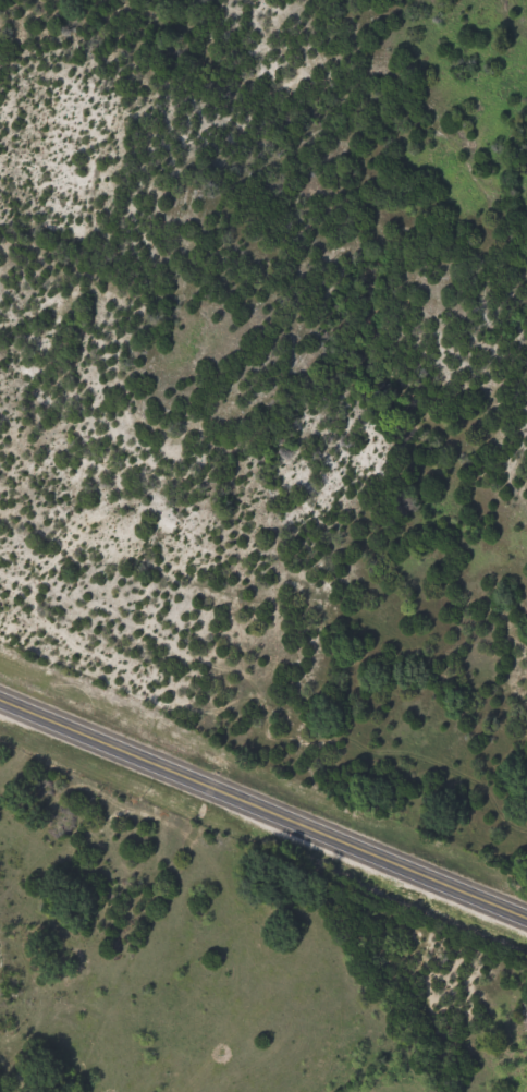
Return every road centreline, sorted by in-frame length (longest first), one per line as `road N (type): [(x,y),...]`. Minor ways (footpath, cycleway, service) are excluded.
road 1 (primary): [(526,912),(0,695)]

